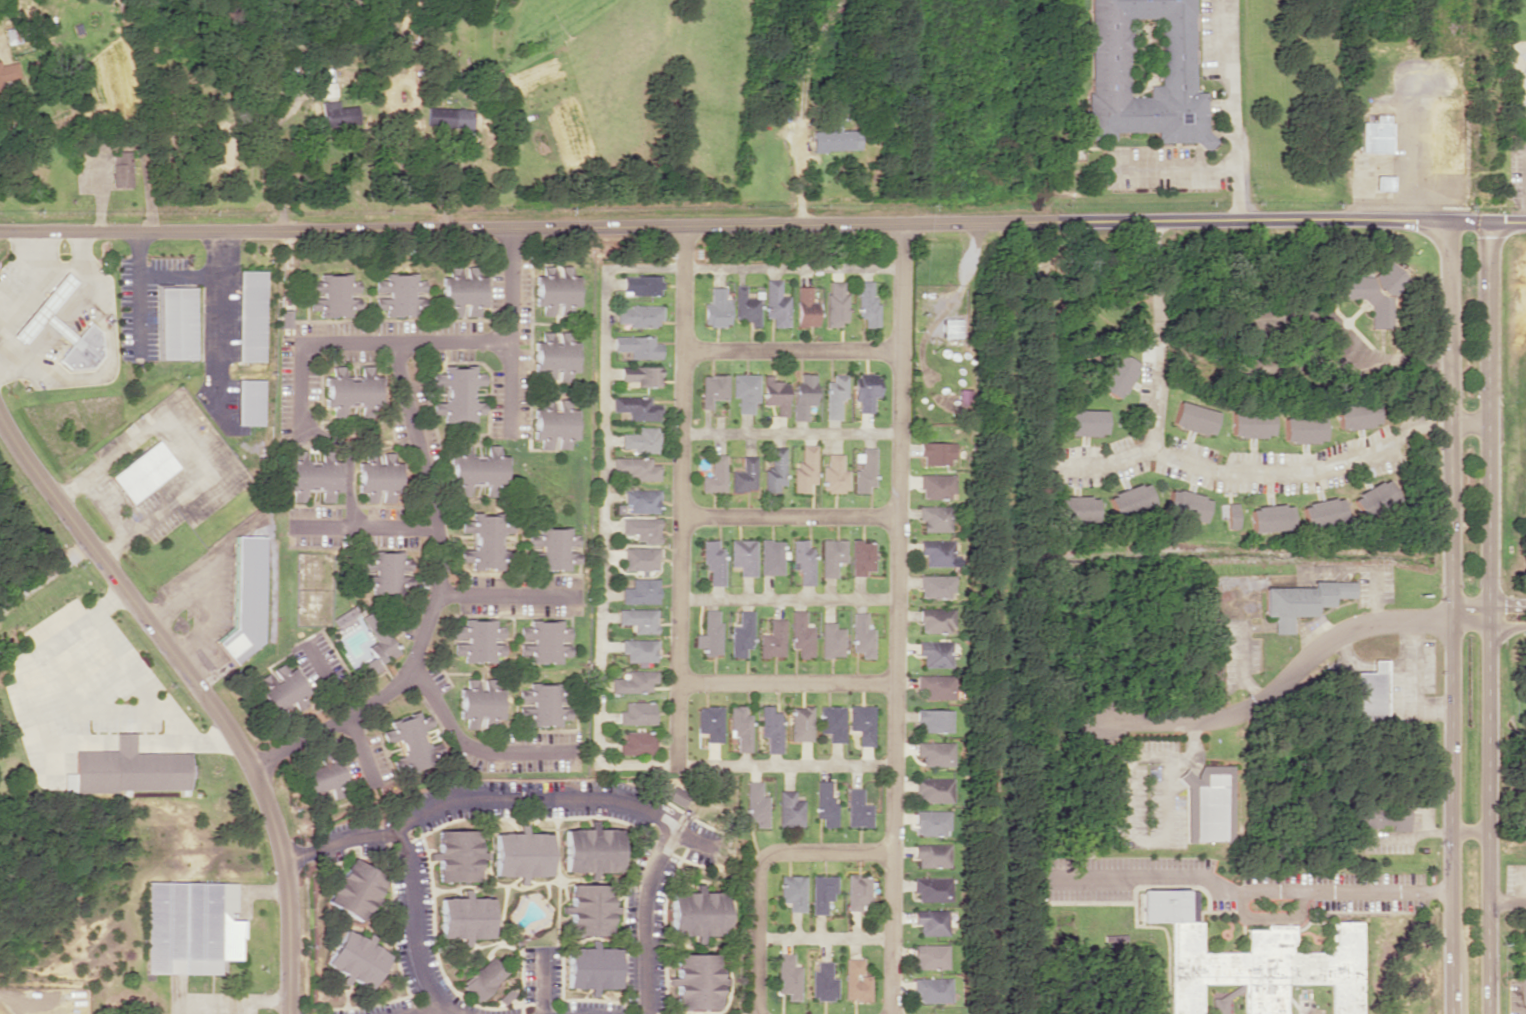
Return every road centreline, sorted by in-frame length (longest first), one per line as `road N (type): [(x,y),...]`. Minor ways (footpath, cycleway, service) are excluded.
road 1 (tertiary): [(0,231),(1525,222)]
road 2 (tertiary): [(1448,220),(1448,1013)]
road 3 (tertiary): [(1488,1013),(1488,221)]
road 4 (residential): [(903,224),(893,1013)]
road 5 (residential): [(255,770),(381,691),(411,651),(435,572),(435,541),(394,341),(506,341),(515,323),(505,224)]
road 6 (tertiary): [(287,1013),(280,841),(255,770),(0,419)]
road 7 (residential): [(685,225),(677,774)]
road 8 (residential): [(1448,616),(1369,621),(1340,634),(1264,700),(1227,716),(1114,723)]
road 9 (residential): [(410,1013),(439,1003),(412,944),(409,860),(395,826),(280,852)]
road 10 (residential): [(395,826),(458,797),(594,796),(653,812),(706,846)]
road 11 (residential): [(757,1013),(761,858),(891,852)]
road 12 (residential): [(683,350),(900,354)]
road 13 (residential): [(680,518),(896,518)]
road 14 (residential): [(679,682),(893,683)]
road 15 (residential): [(671,824),(640,912),(643,1013)]
road 16 (residential): [(394,341),(302,344),(301,429)]
road 17 (residential): [(430,592),(573,593)]
road 18 (residential): [(433,526),(298,524)]

